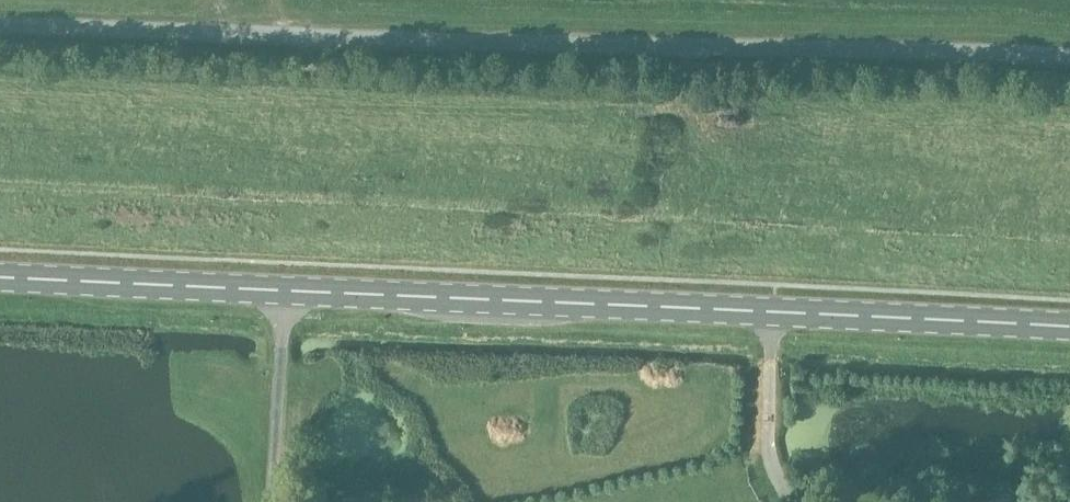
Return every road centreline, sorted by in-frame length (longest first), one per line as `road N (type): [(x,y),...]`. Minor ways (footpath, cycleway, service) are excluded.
road 1 (primary): [(1069,326),(0,274)]
road 2 (unclassified): [(1069,58),(0,25)]

